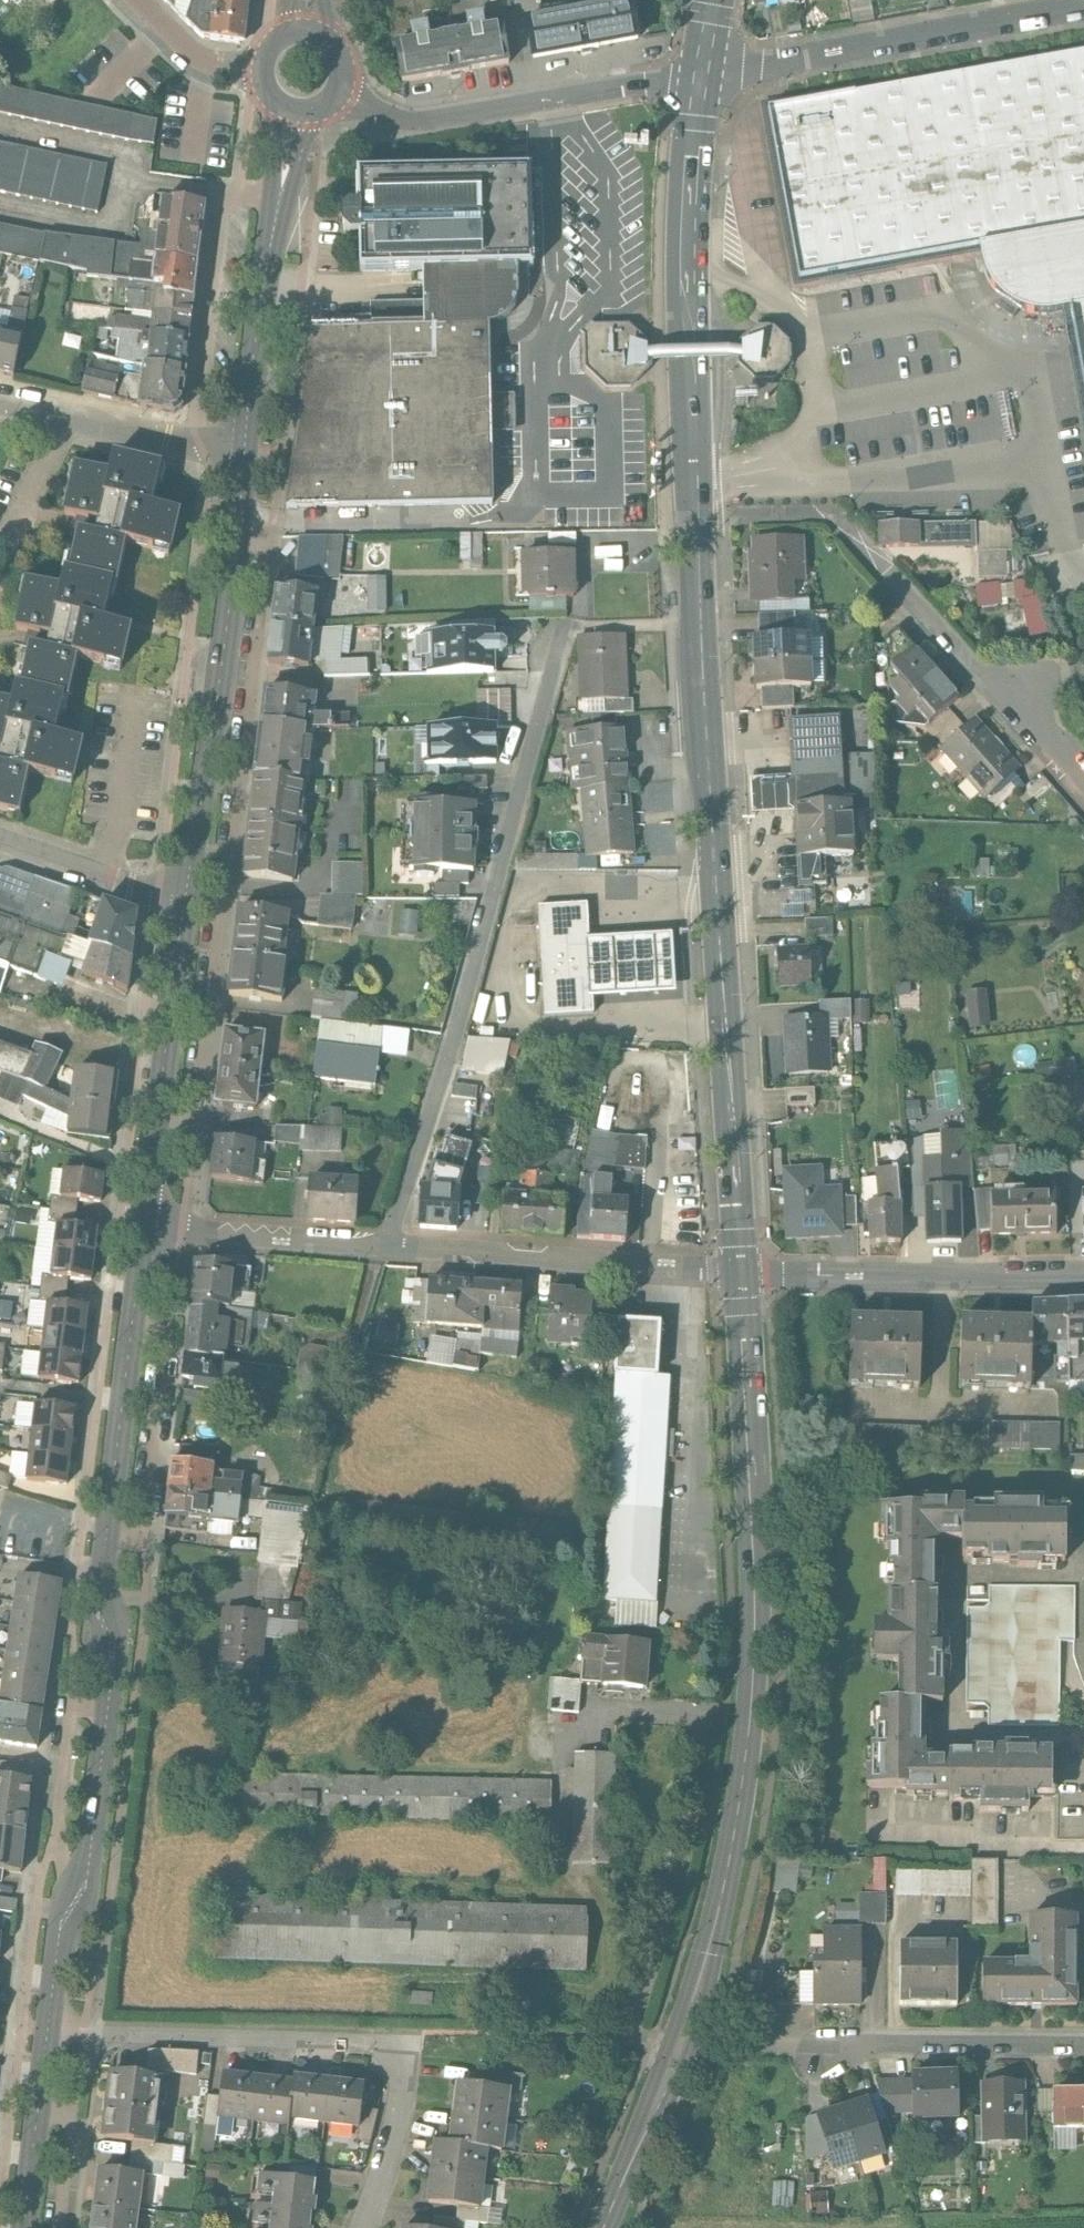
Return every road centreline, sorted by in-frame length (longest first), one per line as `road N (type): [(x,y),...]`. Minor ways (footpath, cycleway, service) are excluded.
road 1 (primary): [(742,1274),(691,334),(702,72)]
road 2 (primary): [(605,2227),(711,1963),(743,1814),(759,1606),(742,1274)]
road 3 (residential): [(155,1143),(201,1134),(270,525),(243,486)]
road 4 (residential): [(389,1249),(556,630)]
road 5 (residential): [(48,2031),(403,2043),(399,2108),(360,2227)]
road 6 (tertiary): [(112,1687),(117,1648),(99,1598),(144,1225)]
road 7 (tertiary): [(185,897),(243,486)]
road 8 (residential): [(702,72),(1083,2)]
road 9 (residential): [(335,93),(419,119),(702,72)]
road 10 (residential): [(742,1274),(389,1249)]
road 11 (residential): [(1083,1273),(742,1274)]
road 12 (residential): [(284,174),(239,192),(221,216),(196,445)]
road 13 (tertiary): [(246,452),(284,174)]
road 14 (residential): [(112,1687),(71,1711),(58,1821),(63,1924)]
road 15 (residential): [(1083,2040),(866,2040),(824,2048)]
road 16 (tertiary): [(155,1143),(185,897)]
road 17 (residential): [(389,1249),(144,1225)]
road 18 (tertiary): [(63,1924),(88,1884),(112,1687)]
road 19 (residential): [(102,878),(117,836),(137,690)]
road 20 (residential): [(7,545),(69,418)]
road 21 (residential): [(59,2227),(70,2128),(39,2109)]
road 22 (residential): [(196,445),(69,418)]
road 23 (tertiary): [(24,2227),(39,2109)]

